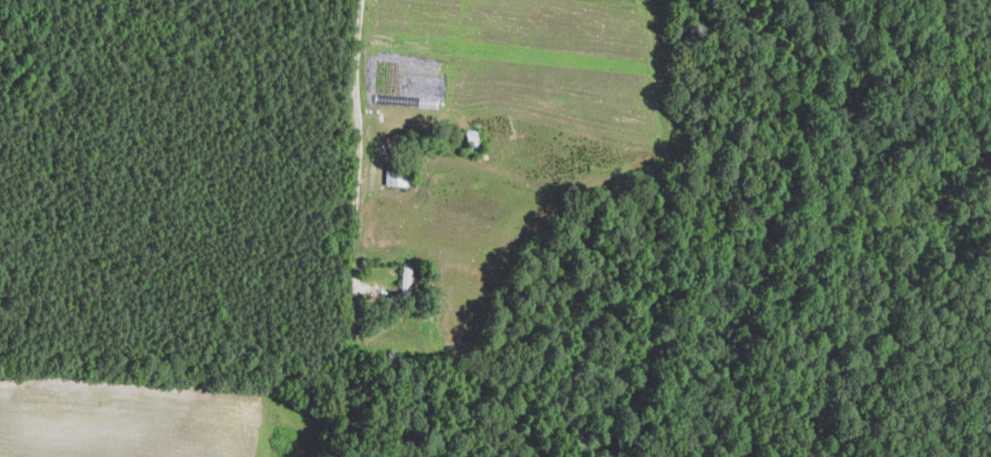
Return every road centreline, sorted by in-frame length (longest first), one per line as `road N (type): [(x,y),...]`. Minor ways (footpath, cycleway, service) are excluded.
road 1 (residential): [(359,0),(349,326),(373,352),(457,370)]

